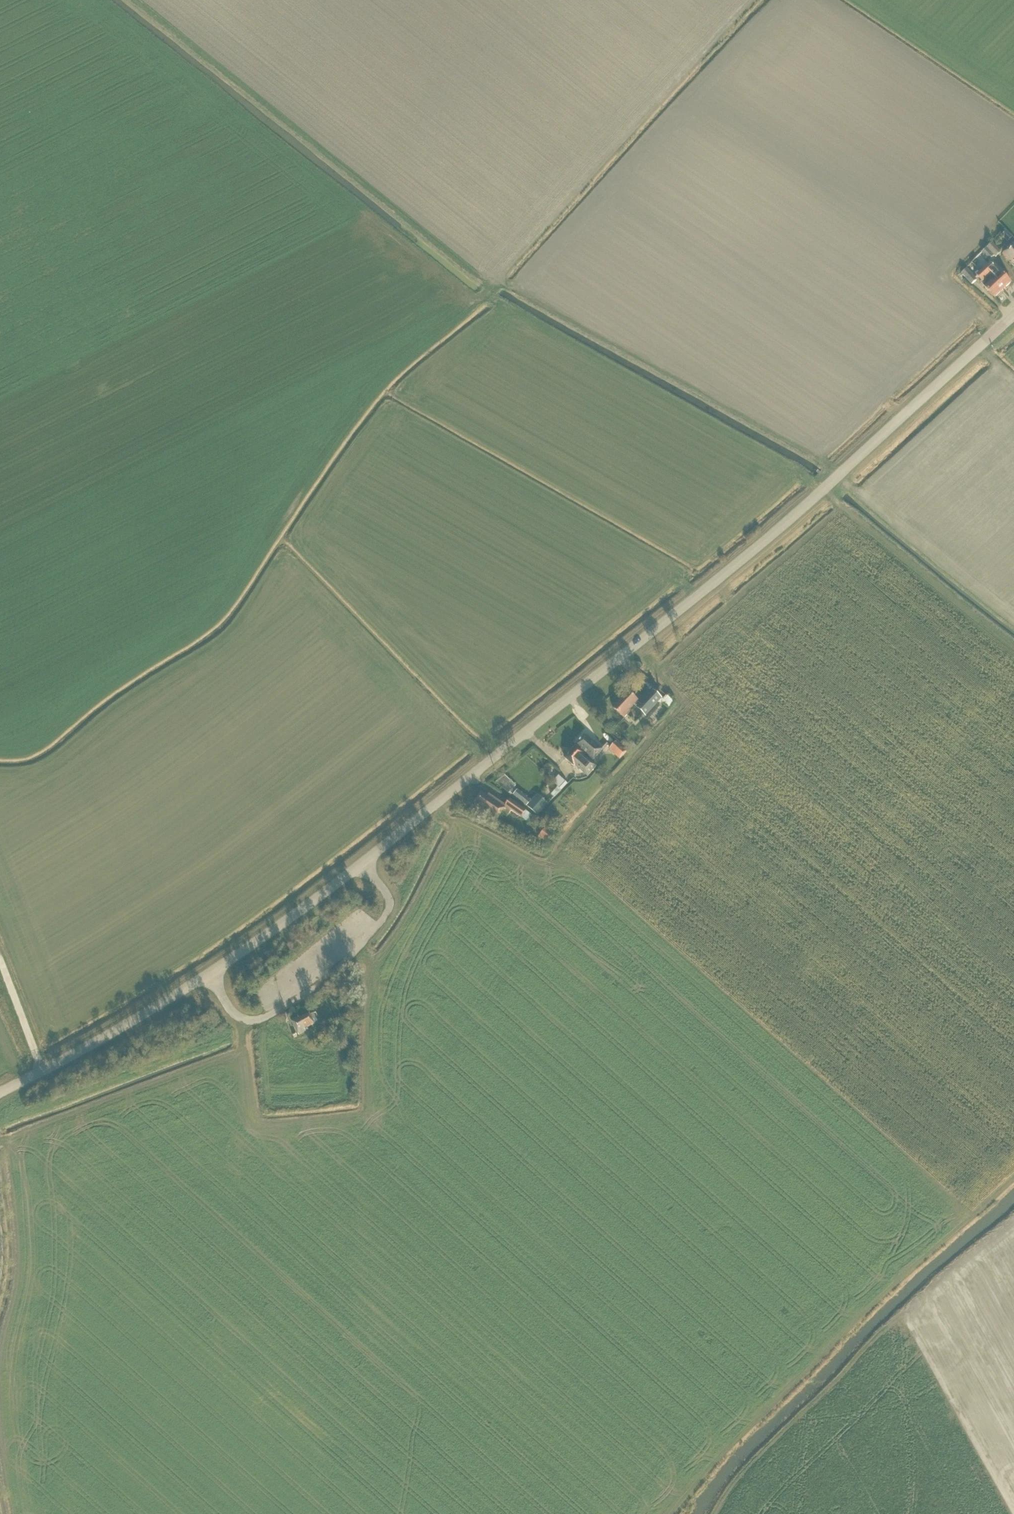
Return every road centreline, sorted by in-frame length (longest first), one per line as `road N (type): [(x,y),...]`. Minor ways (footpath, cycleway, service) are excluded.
road 1 (tertiary): [(0,1093),(210,974),(363,864),(769,538),(1013,315)]
road 2 (track): [(1013,643),(823,489)]

